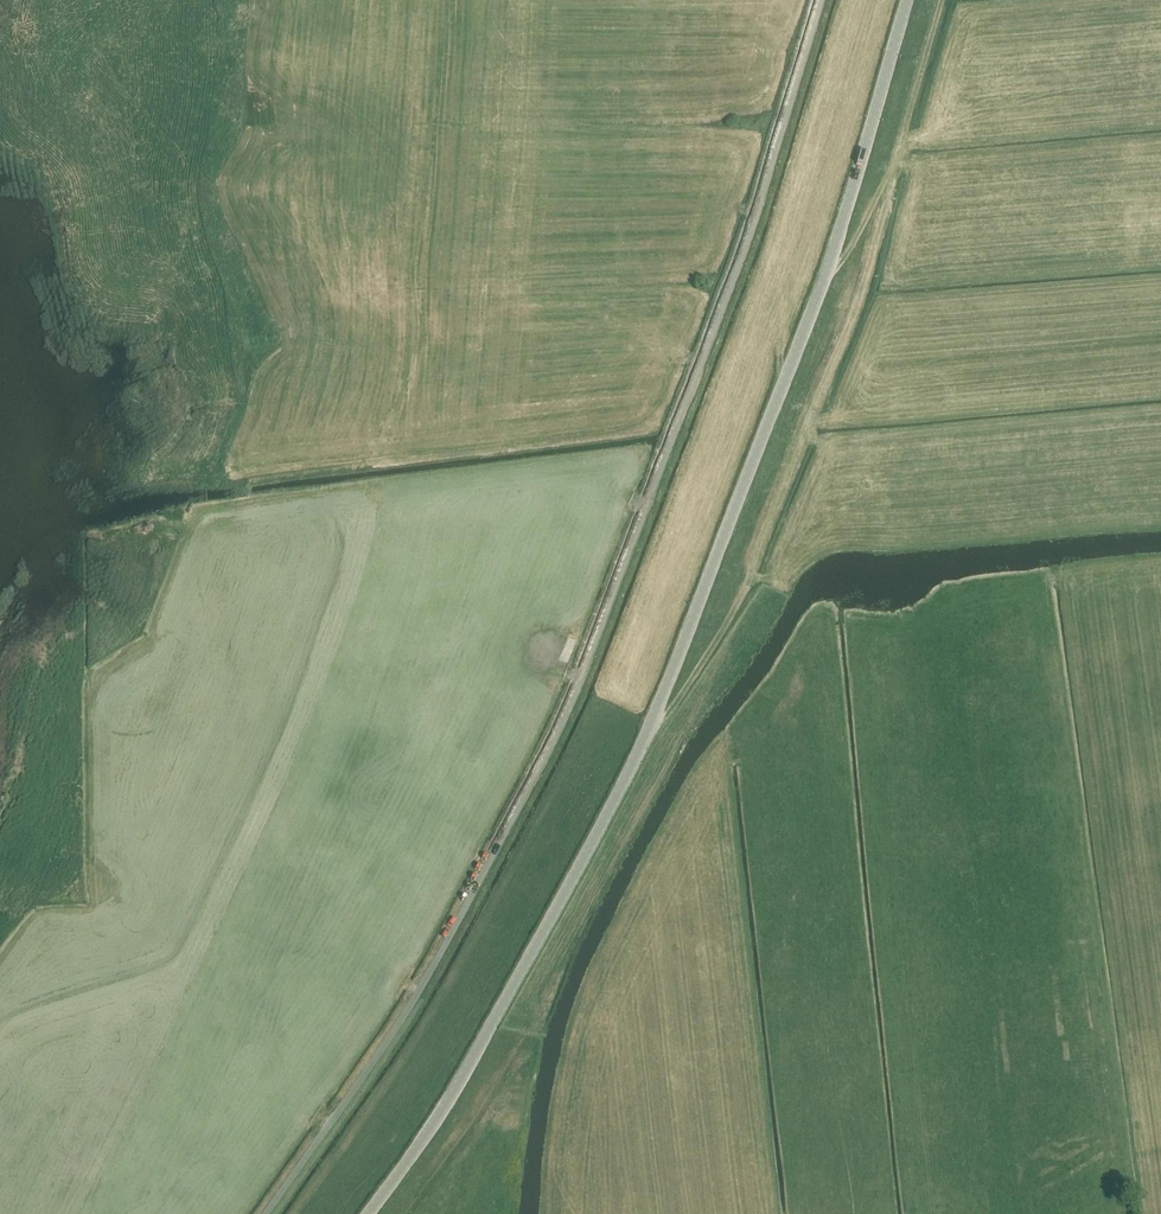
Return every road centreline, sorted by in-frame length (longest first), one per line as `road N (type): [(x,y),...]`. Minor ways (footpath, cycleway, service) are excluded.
road 1 (unclassified): [(263,1213),(434,961),(575,695),(758,207),(820,0)]
road 2 (tertiary): [(368,1213),(466,1071),(647,730),(820,284),(906,0)]

